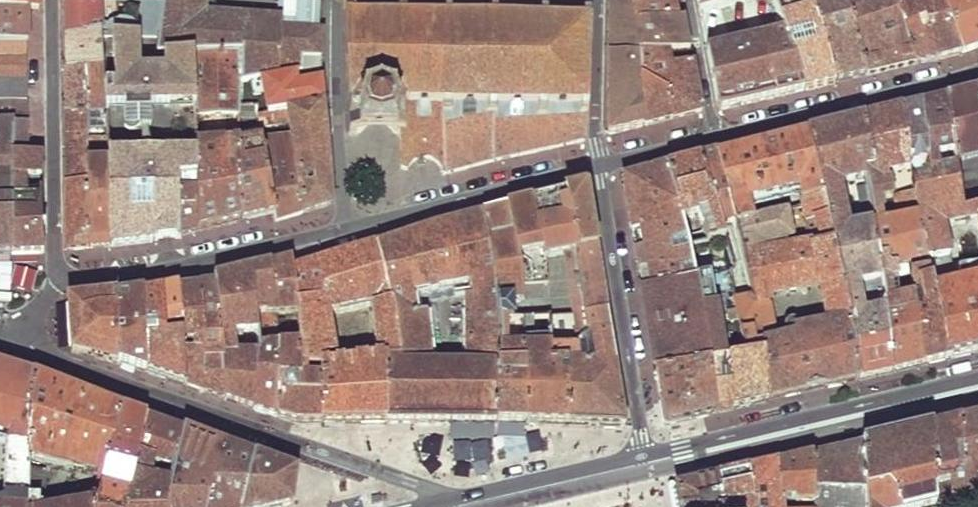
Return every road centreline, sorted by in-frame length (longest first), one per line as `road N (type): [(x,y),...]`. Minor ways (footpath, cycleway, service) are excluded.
road 1 (residential): [(455,499),(69,367),(25,333)]
road 2 (tertiary): [(977,379),(643,456)]
road 3 (residential): [(599,167),(643,456)]
road 4 (residential): [(59,280),(154,271),(344,227)]
road 5 (residential): [(51,0),(59,280)]
road 6 (residential): [(715,137),(977,70)]
road 7 (residential): [(344,227),(599,167)]
road 8 (residential): [(336,0),(344,227)]
road 9 (tertiary): [(643,456),(455,499)]
road 10 (residential): [(600,0),(599,167)]
road 11 (residential): [(715,137),(689,0)]

